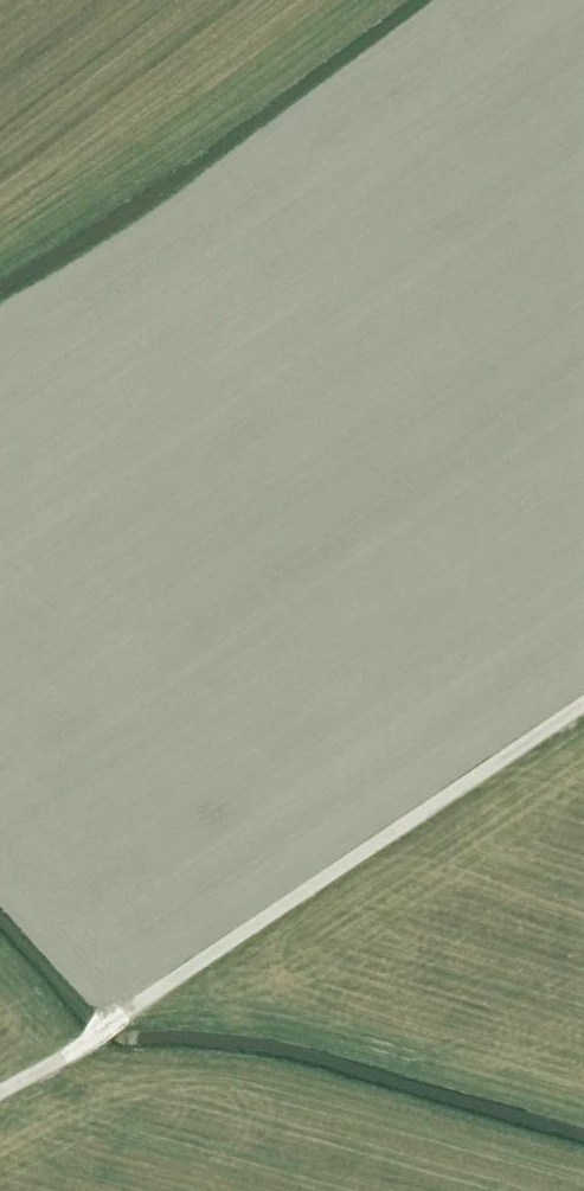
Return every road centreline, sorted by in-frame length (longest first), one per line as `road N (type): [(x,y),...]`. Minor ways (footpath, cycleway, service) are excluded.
road 1 (track): [(0,1094),(99,1038),(130,1007),(583,703)]

